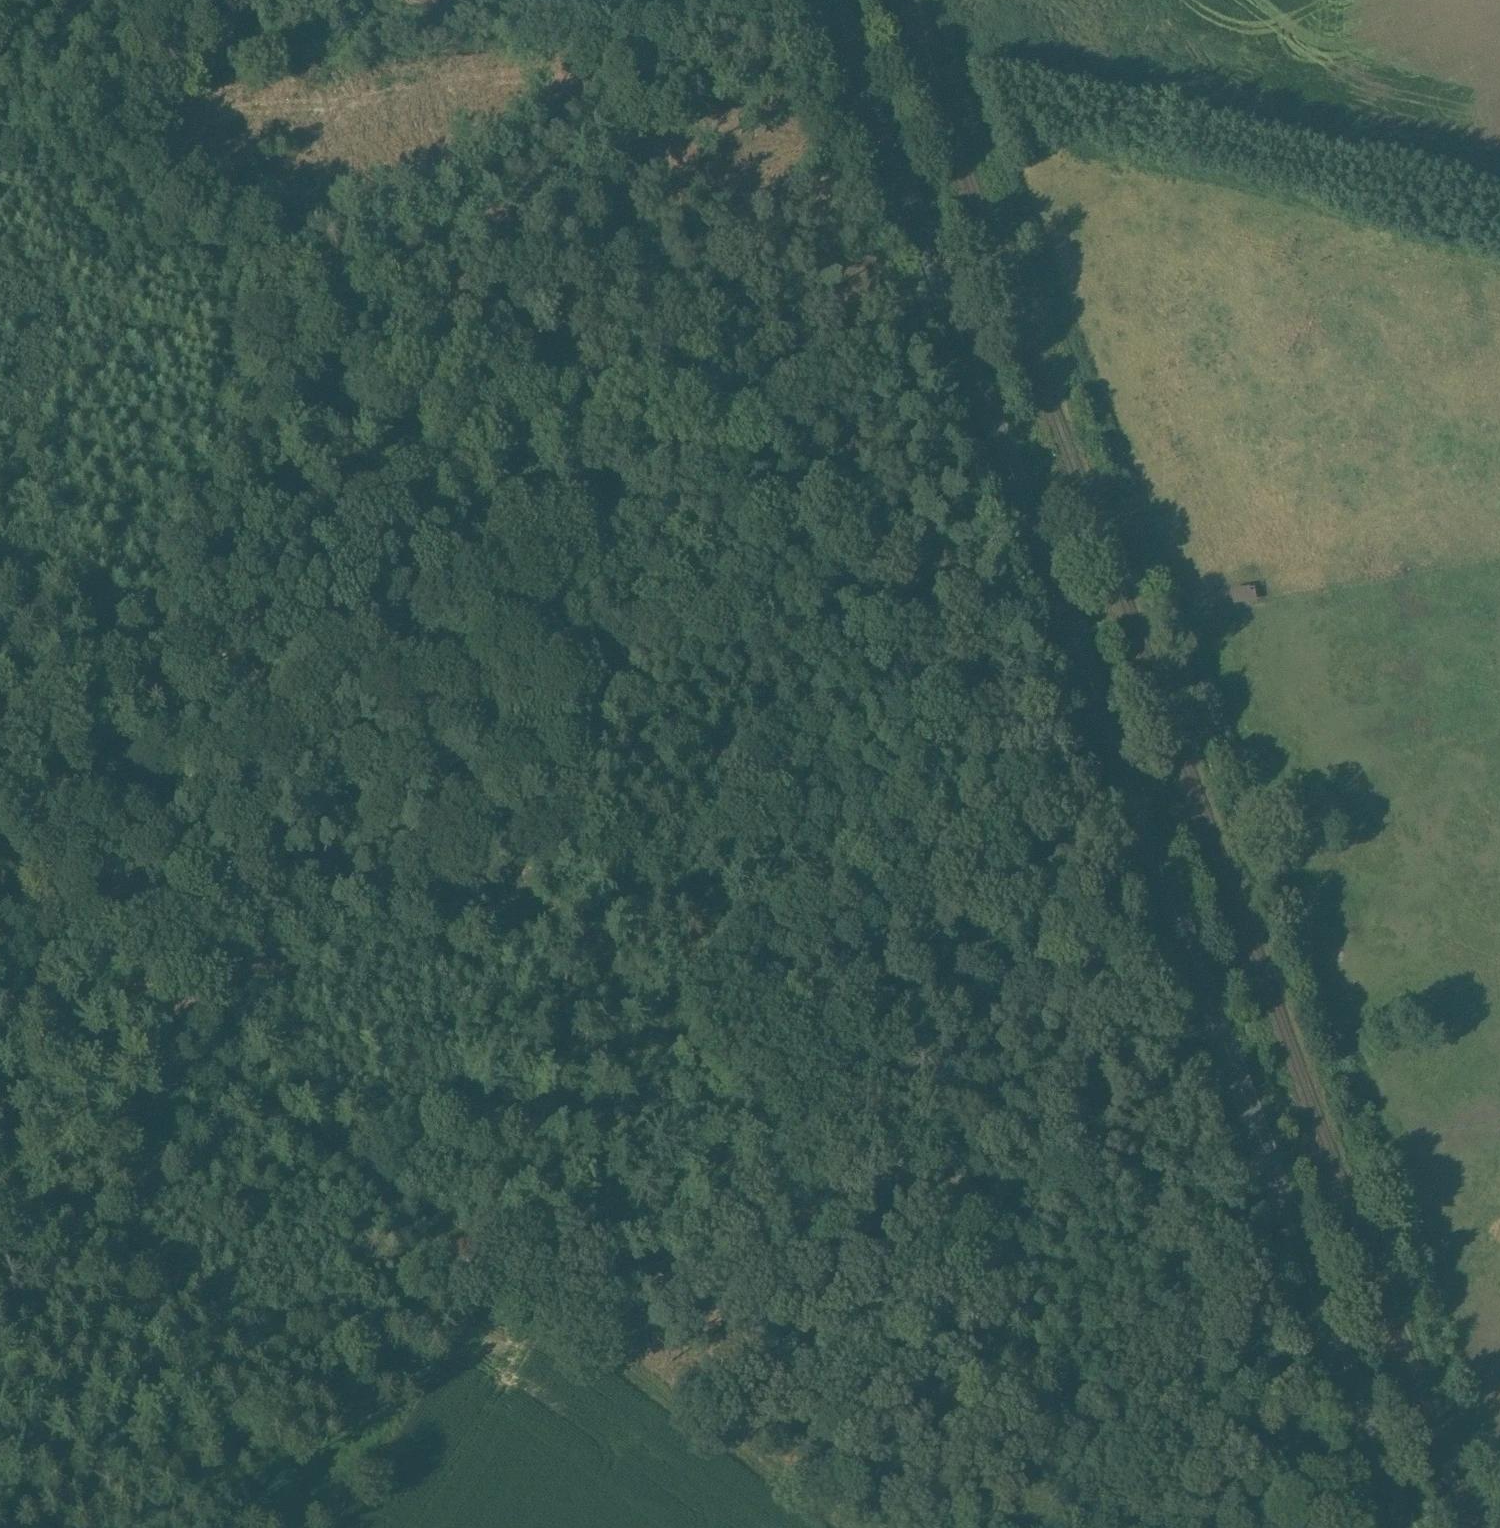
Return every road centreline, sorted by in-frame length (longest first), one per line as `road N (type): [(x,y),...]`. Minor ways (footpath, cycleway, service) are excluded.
road 1 (tertiary): [(834,0),(1404,1527)]
road 2 (track): [(0,817),(954,320)]
road 3 (track): [(0,908),(352,1145),(874,1527)]

